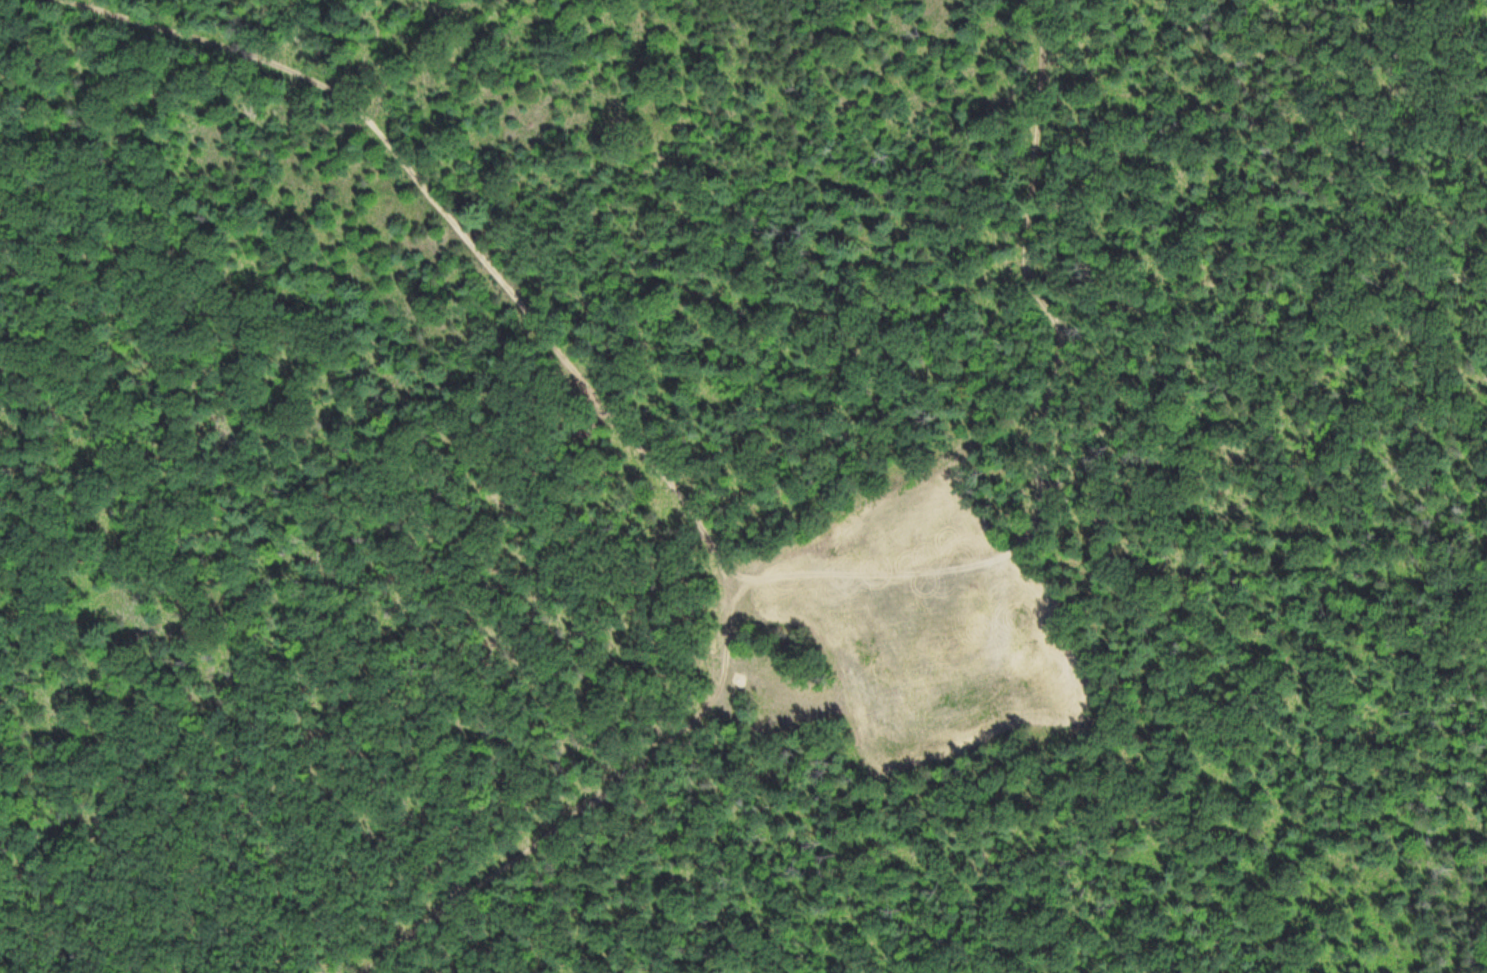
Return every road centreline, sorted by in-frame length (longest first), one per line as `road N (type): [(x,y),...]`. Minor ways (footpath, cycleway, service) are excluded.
road 1 (track): [(50,0),(343,82),(429,178),(724,547),(742,581),(728,695),(365,972)]
road 2 (track): [(742,581),(1009,559),(1041,526),(1037,435),(1064,335),(1036,296),(1026,265),(1039,0)]

